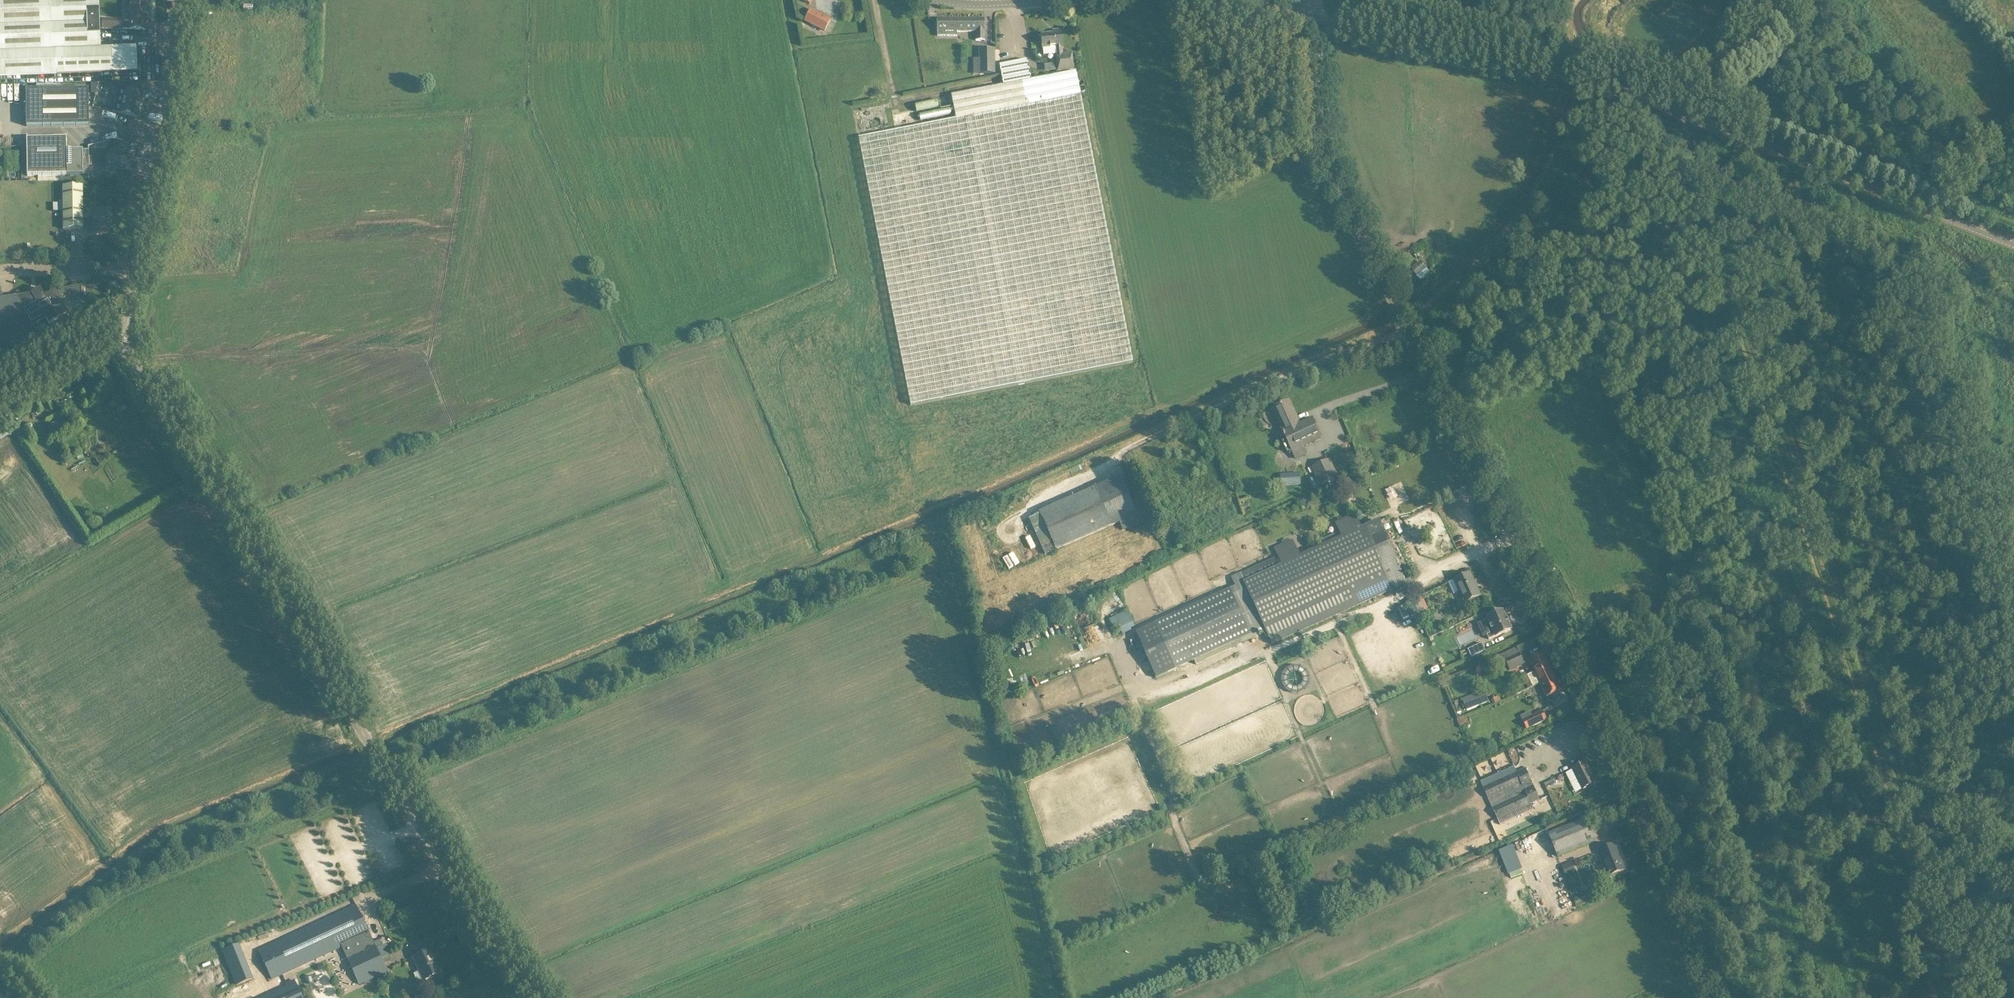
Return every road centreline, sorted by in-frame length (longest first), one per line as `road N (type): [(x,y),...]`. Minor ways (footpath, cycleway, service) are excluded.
road 1 (tertiary): [(1713,997),(1636,784),(1318,151),(1320,21)]
road 2 (unclassified): [(517,997),(120,338)]
road 3 (tertiary): [(2013,244),(1582,79),(1320,21)]
road 4 (unclassified): [(135,271),(169,95),(175,0)]
road 5 (track): [(1698,119),(1808,0)]
road 6 (unclassified): [(0,406),(120,338)]
road 7 (unclassified): [(0,275),(135,271)]

